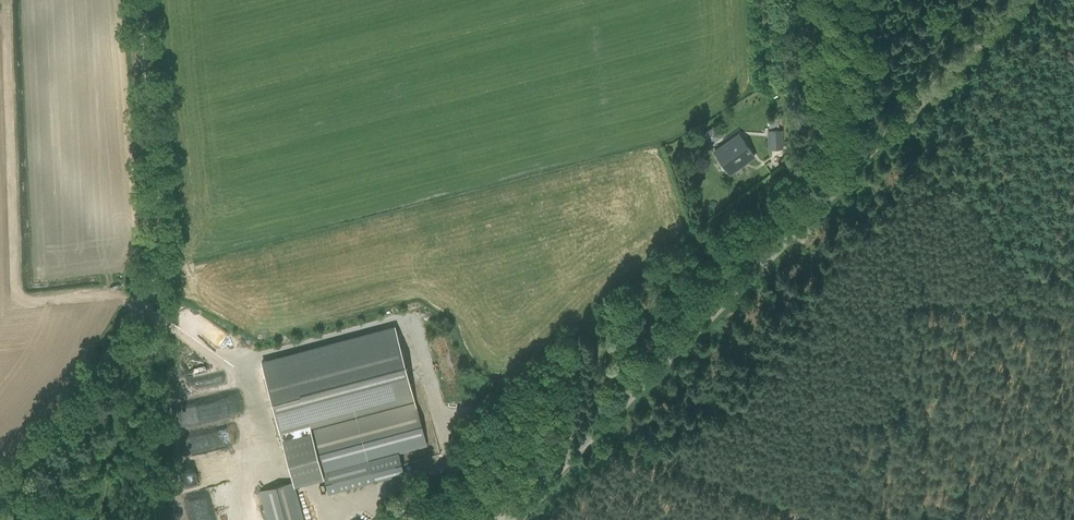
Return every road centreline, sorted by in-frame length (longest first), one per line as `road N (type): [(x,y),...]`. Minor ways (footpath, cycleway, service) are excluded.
road 1 (unclassified): [(522,519),(1038,0)]
road 2 (track): [(142,0),(162,240),(145,297),(0,464)]
road 3 (track): [(802,519),(603,439)]

